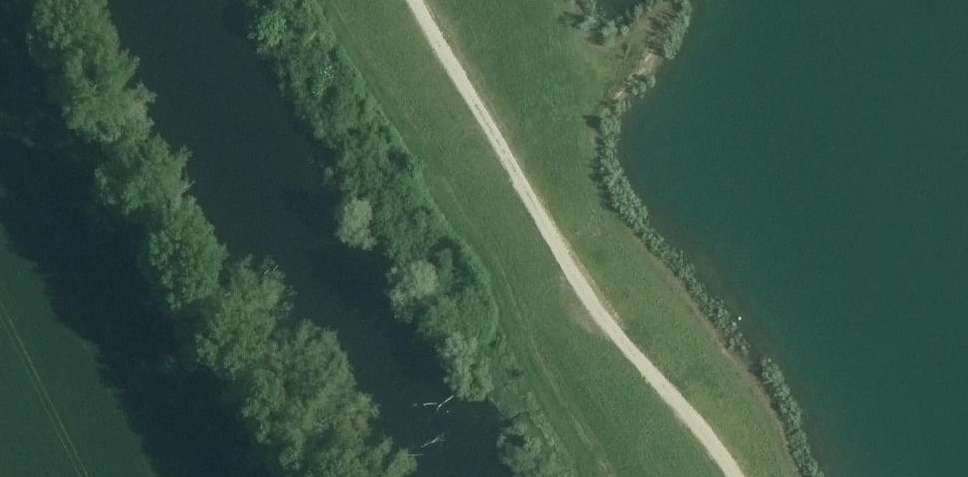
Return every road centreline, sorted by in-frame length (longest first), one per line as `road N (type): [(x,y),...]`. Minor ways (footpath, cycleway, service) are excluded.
road 1 (track): [(415,0),(604,321),(741,476)]

